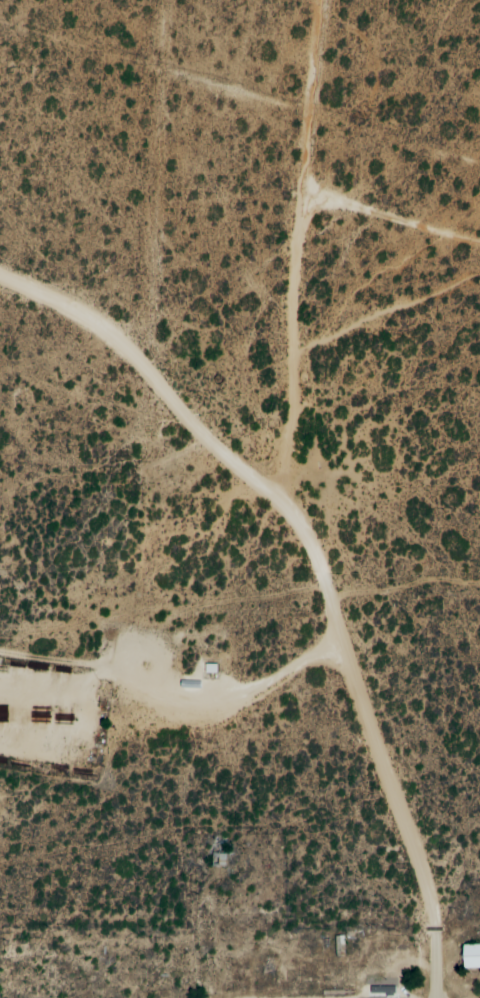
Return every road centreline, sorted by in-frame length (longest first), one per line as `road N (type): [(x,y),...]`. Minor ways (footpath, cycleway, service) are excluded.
road 1 (residential): [(437,997),(436,915),(306,528),(126,345),(0,271)]
road 2 (residential): [(324,0),(292,198),(277,227),(321,324),(308,404),(320,447),(320,564)]

